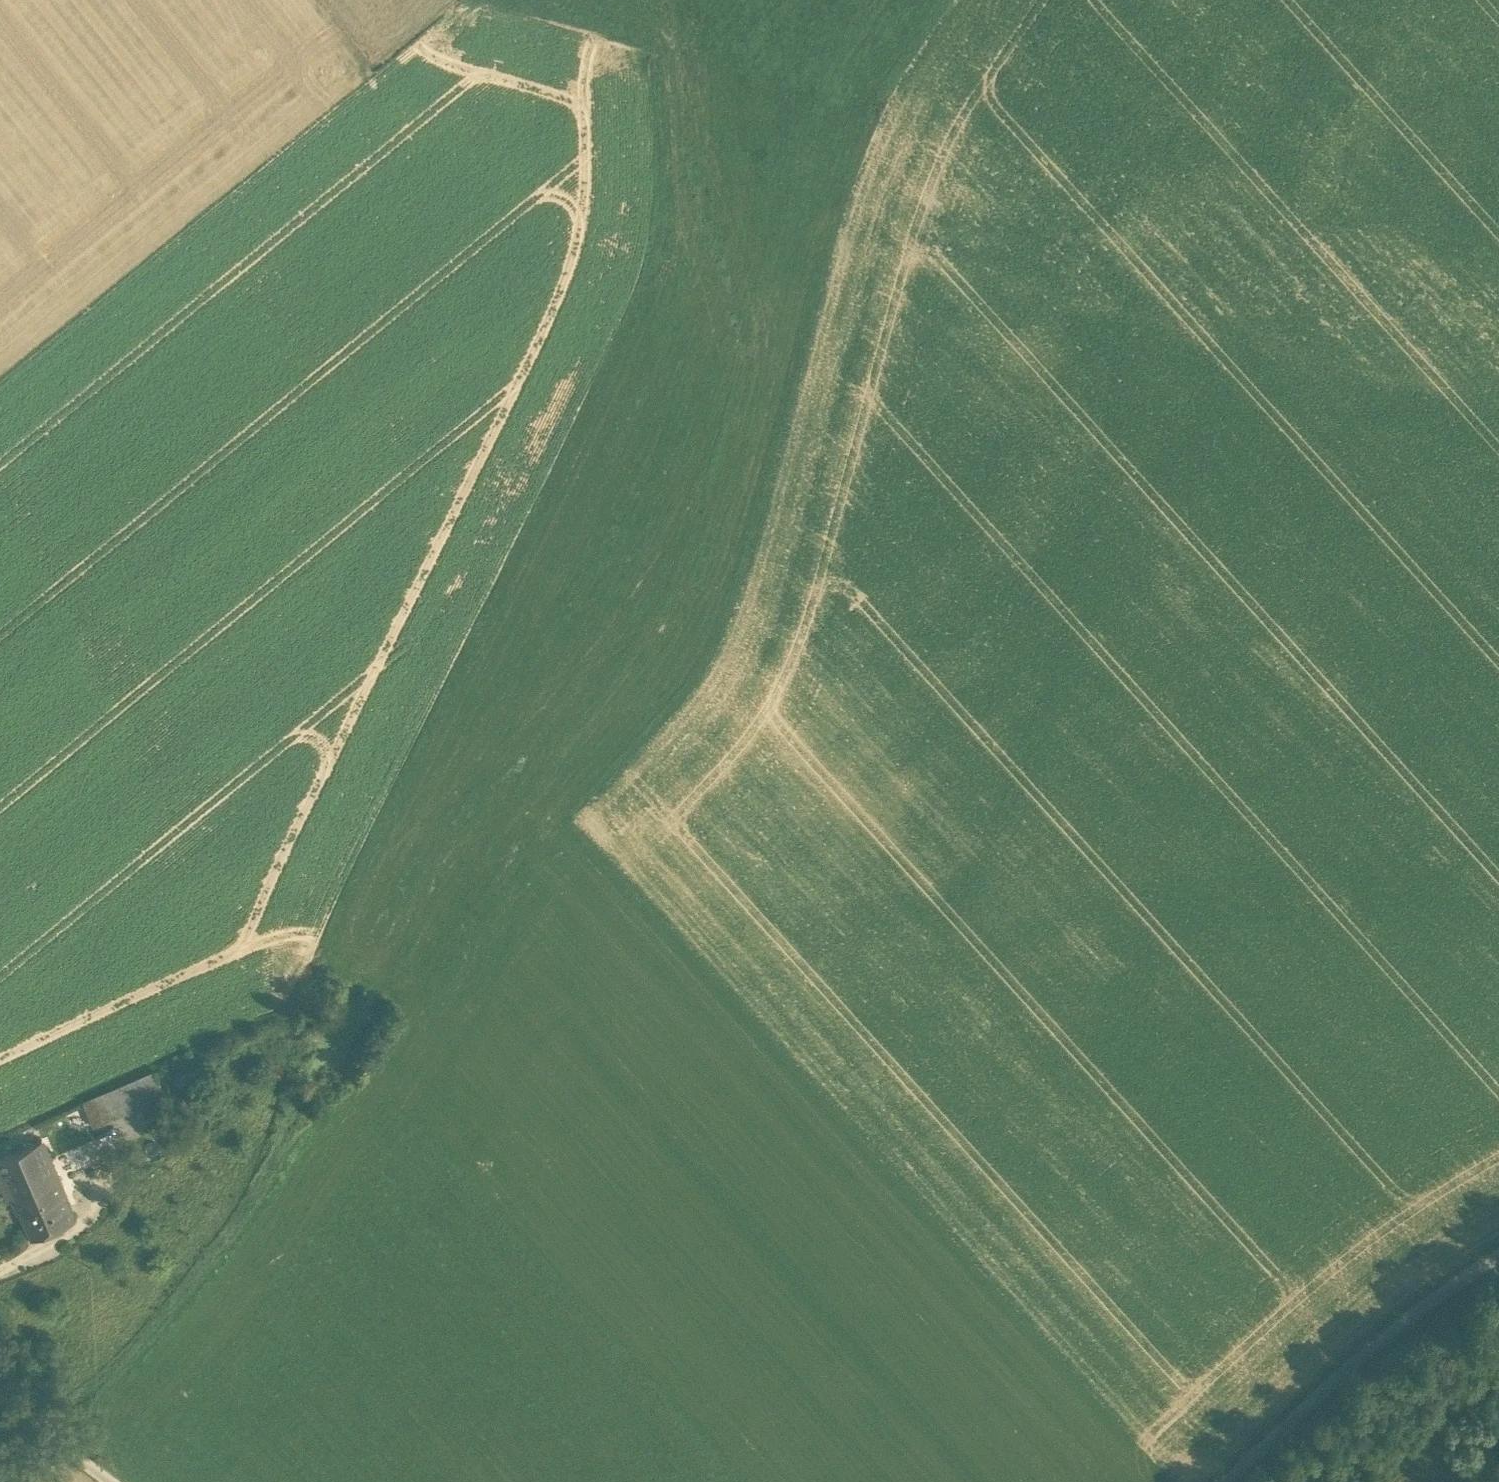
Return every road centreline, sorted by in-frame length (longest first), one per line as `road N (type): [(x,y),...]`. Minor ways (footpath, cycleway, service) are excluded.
road 1 (unclassified): [(1498,1260),(1388,1337),(1224,1481)]

